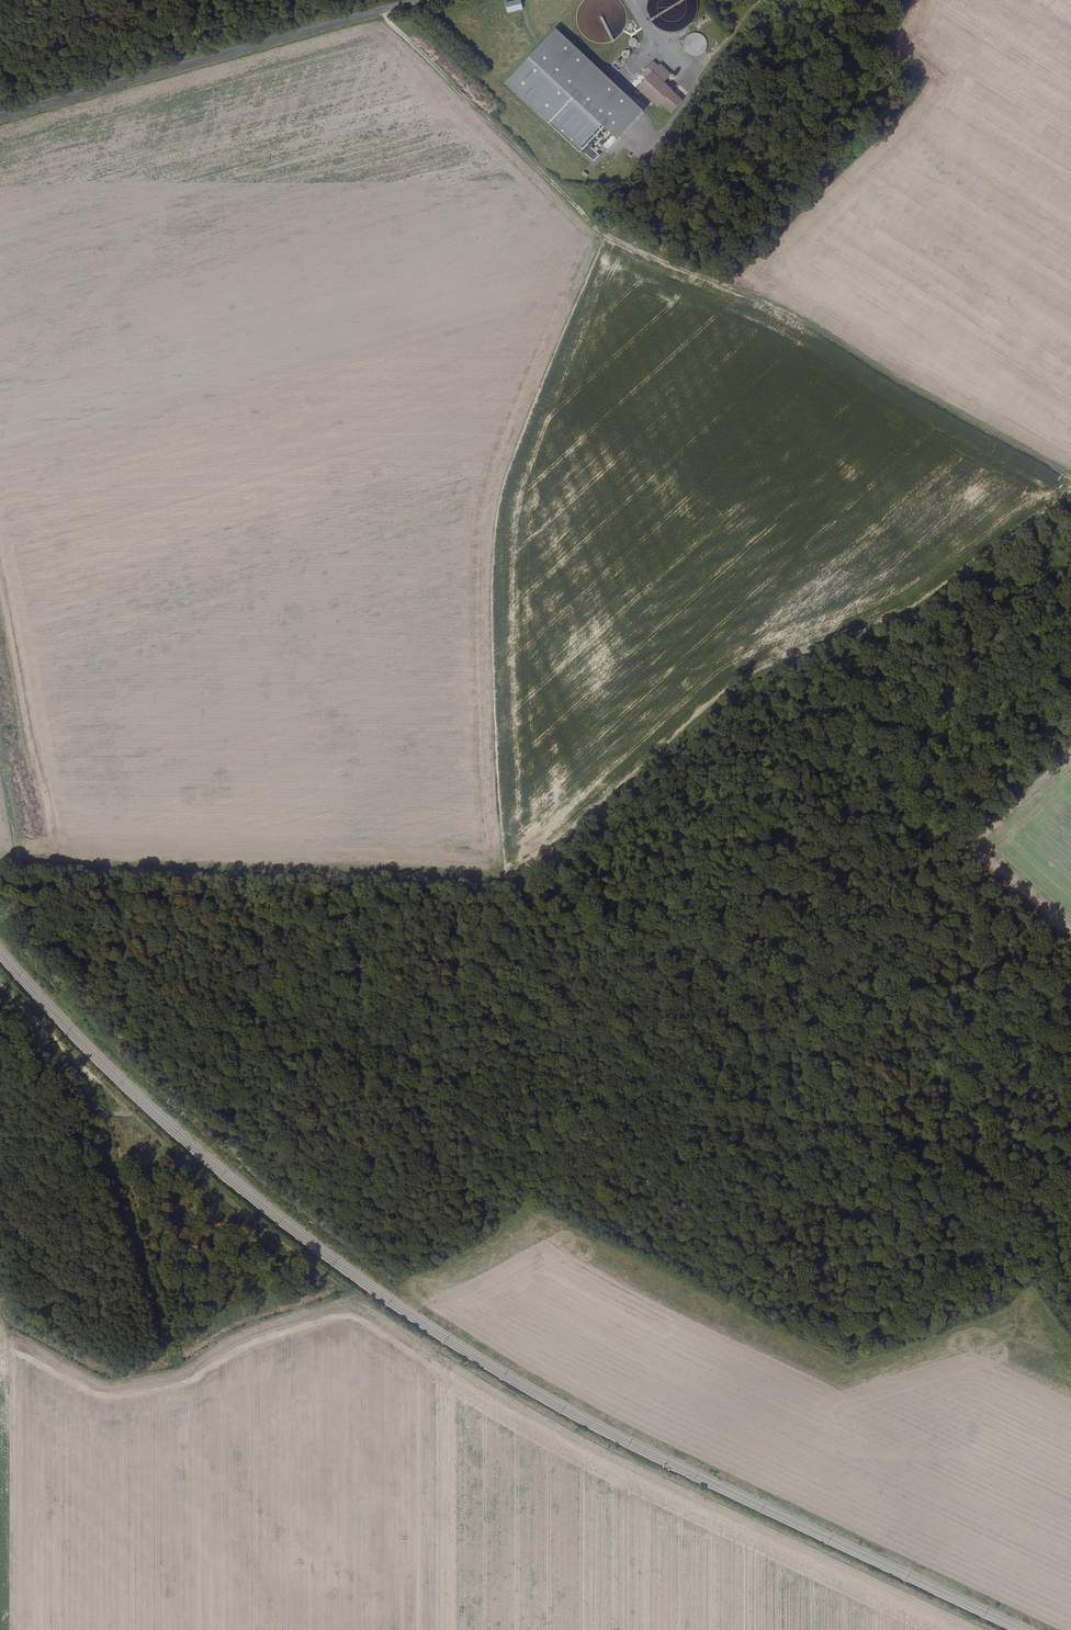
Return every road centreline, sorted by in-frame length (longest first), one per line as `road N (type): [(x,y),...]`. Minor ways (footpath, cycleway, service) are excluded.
road 1 (tertiary): [(418,0),(0,115)]

